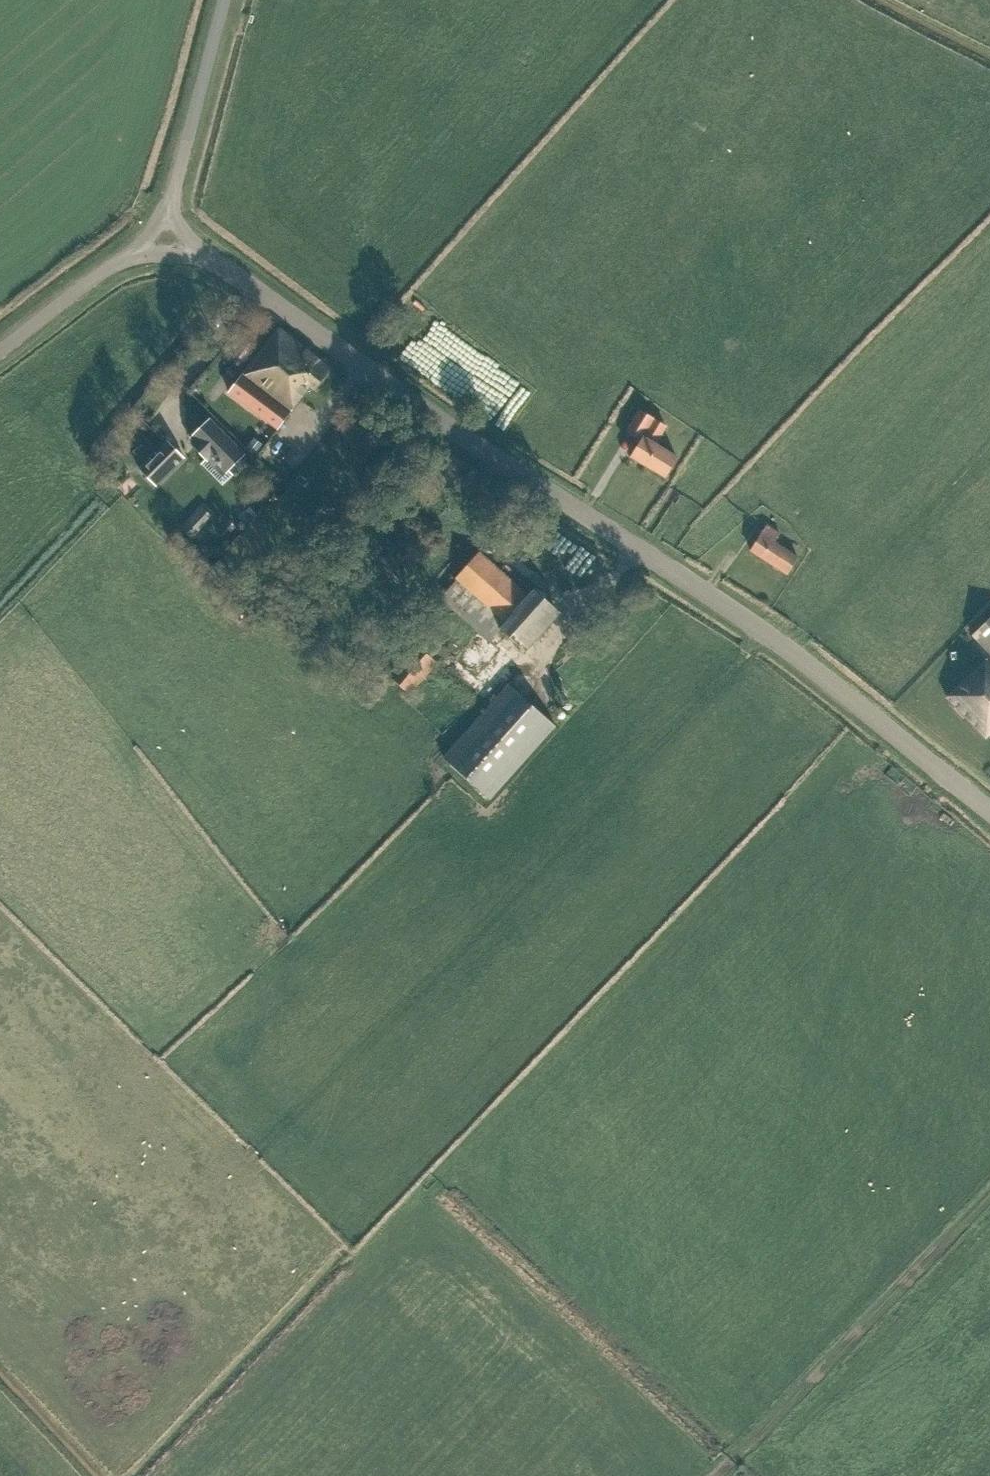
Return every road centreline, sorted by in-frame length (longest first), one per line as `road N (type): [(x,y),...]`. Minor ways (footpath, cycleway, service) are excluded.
road 1 (unclassified): [(989,810),(675,571),(206,256),(160,251)]
road 2 (unclassified): [(160,251),(224,0)]
road 3 (unclassified): [(0,349),(112,264),(160,251)]

